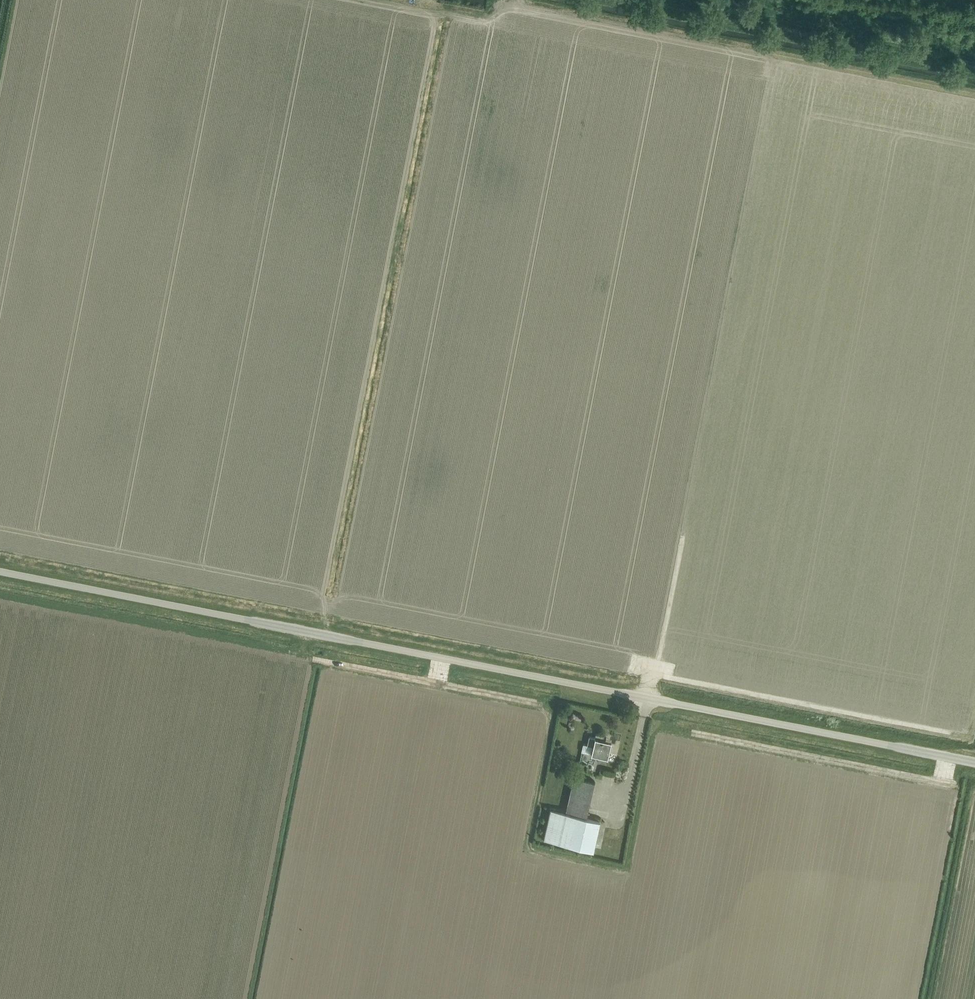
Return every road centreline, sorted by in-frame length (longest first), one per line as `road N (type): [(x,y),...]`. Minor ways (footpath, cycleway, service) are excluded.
road 1 (unclassified): [(0,572),(974,762)]

